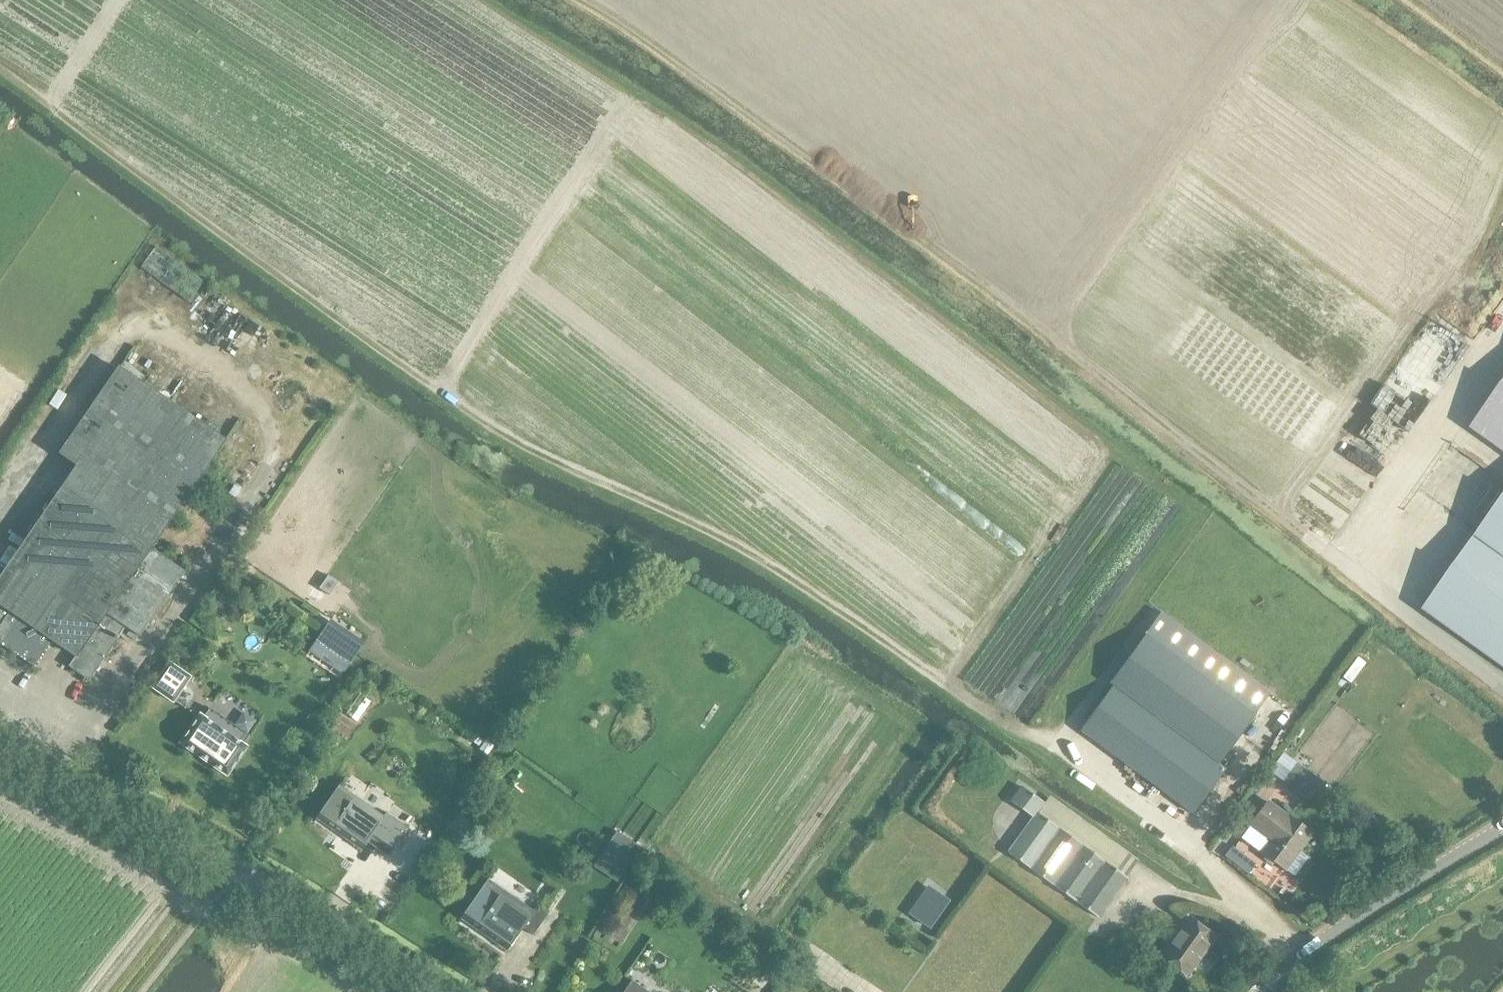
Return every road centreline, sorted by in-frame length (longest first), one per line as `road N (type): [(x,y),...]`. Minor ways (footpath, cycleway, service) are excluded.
road 1 (track): [(1346,558),(664,40),(598,0)]
road 2 (unclassified): [(442,991),(332,922),(0,744)]
road 3 (tertiary): [(1262,991),(1368,907),(1502,827)]

